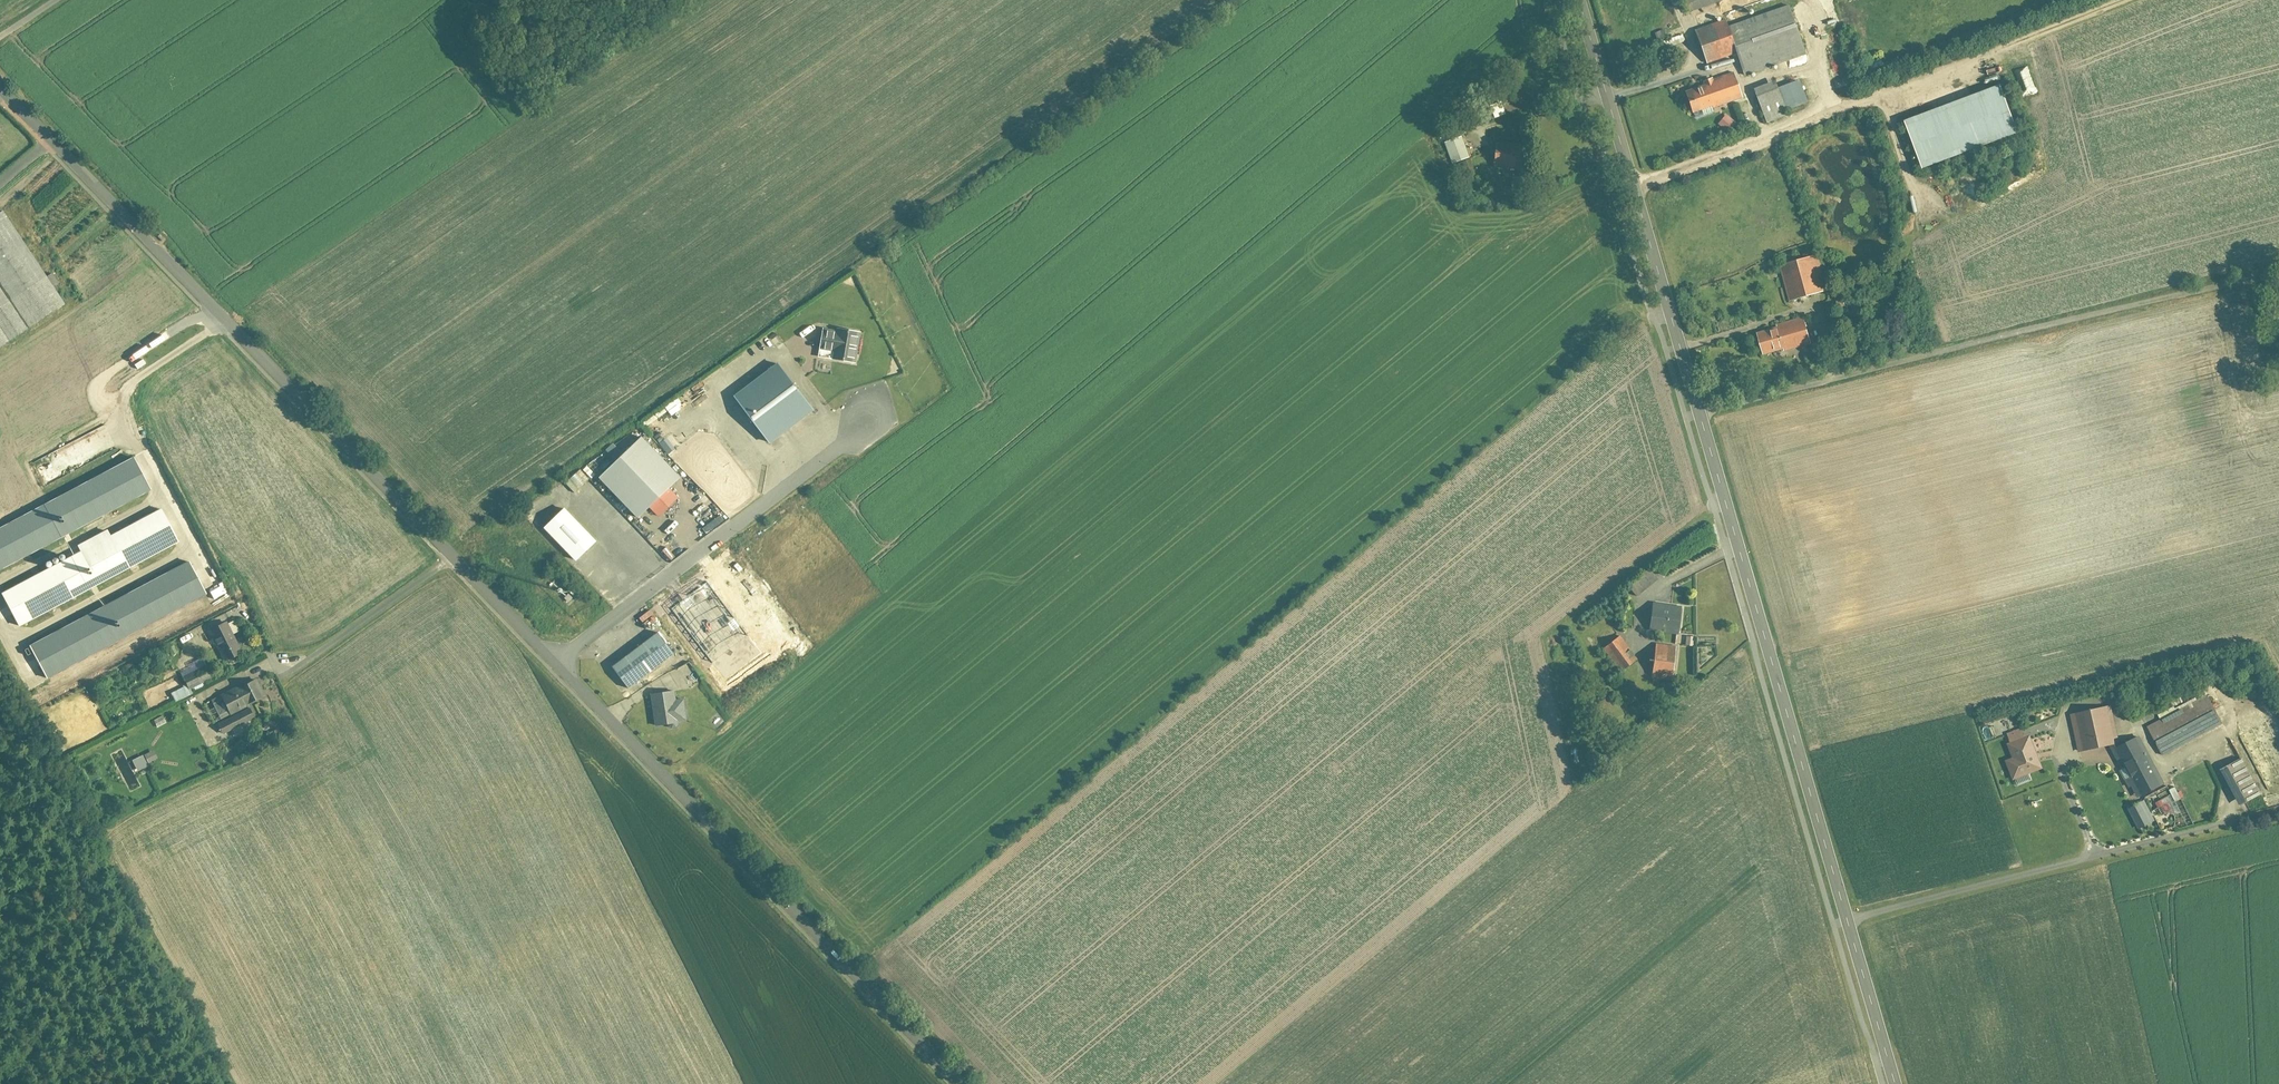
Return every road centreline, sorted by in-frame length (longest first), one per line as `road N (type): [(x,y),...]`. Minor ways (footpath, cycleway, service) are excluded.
road 1 (tertiary): [(1579,0),(1894,1083)]
road 2 (residential): [(554,663),(0,91)]
road 3 (residential): [(964,1083),(554,663)]
road 4 (track): [(1700,415),(2254,268)]
road 5 (residential): [(554,663),(878,420)]
road 6 (track): [(2128,0),(1983,57)]

